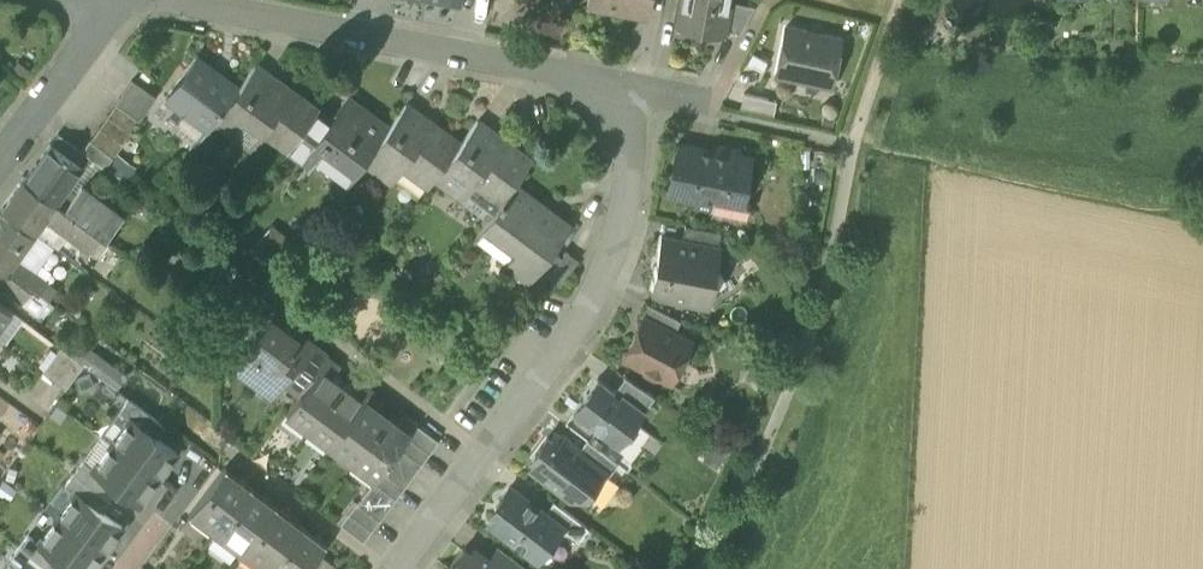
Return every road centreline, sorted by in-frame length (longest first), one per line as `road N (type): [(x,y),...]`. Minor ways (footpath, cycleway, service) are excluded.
road 1 (residential): [(401,568),(582,315),(636,156),(606,91),(540,61),(166,0)]
road 2 (residential): [(122,0),(0,163)]

